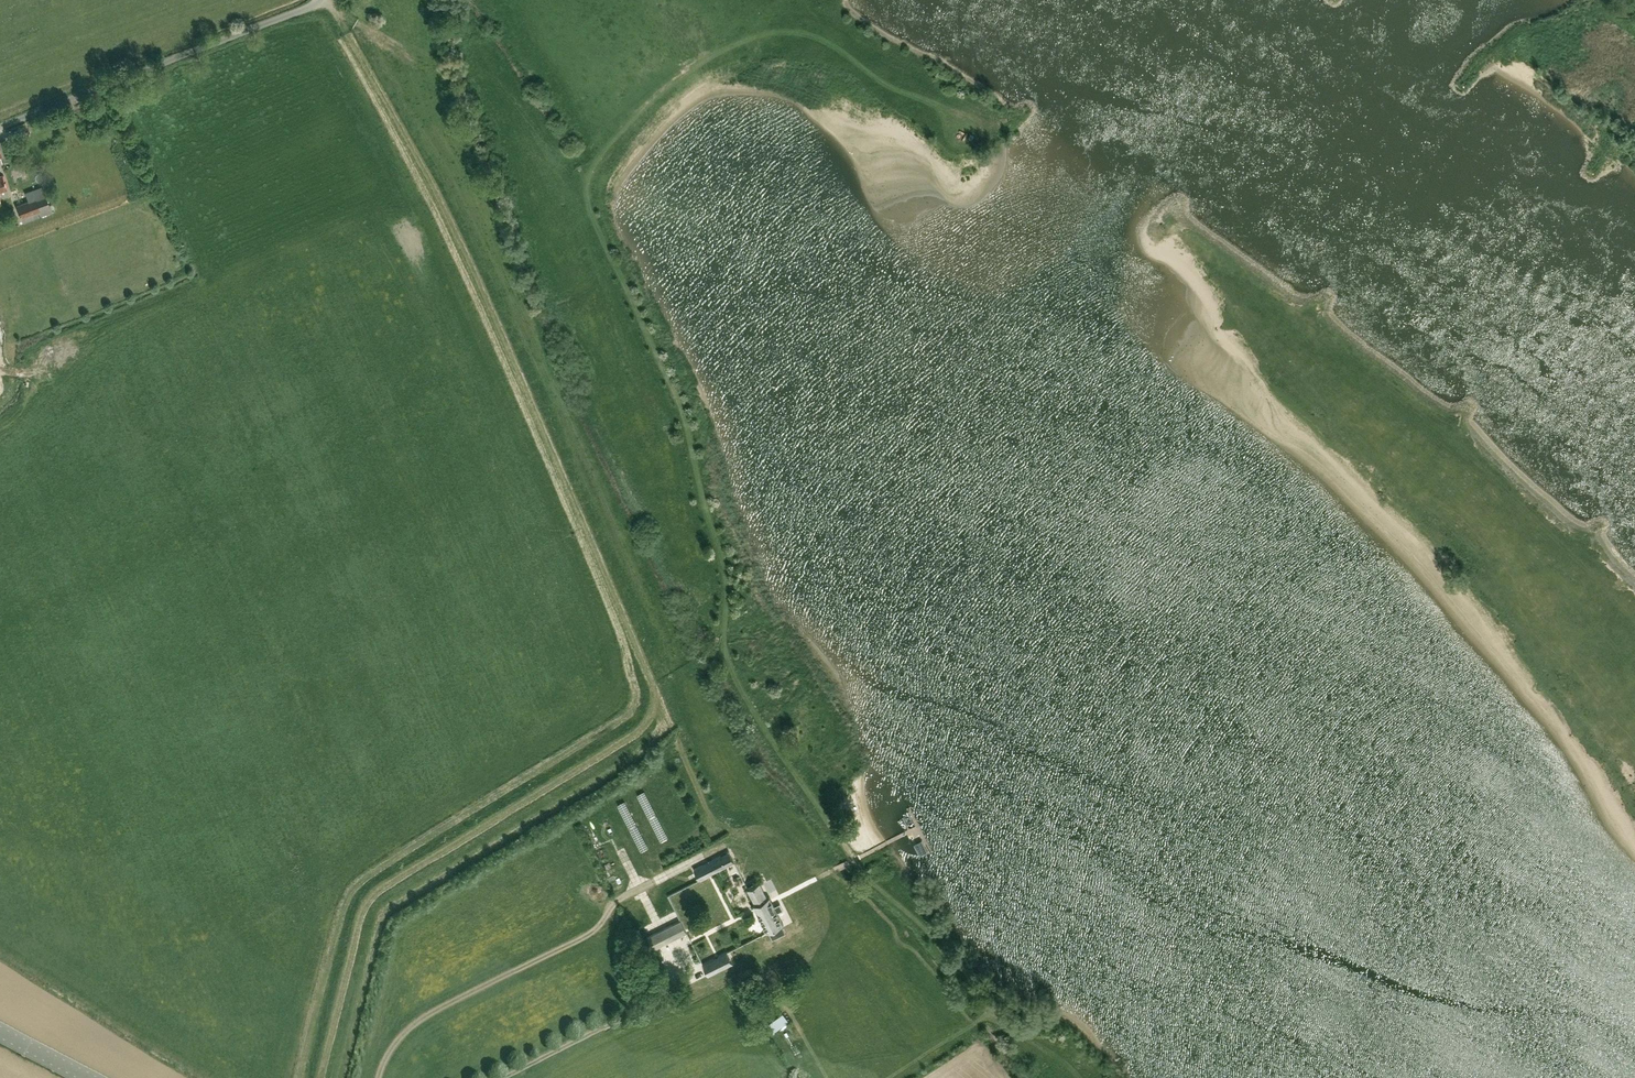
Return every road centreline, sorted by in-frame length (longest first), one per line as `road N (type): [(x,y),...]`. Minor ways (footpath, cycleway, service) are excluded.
road 1 (track): [(320,1077),(367,900),(637,731),(655,700),(496,318),(429,177),(325,0)]
road 2 (unclassified): [(0,130),(321,0)]

